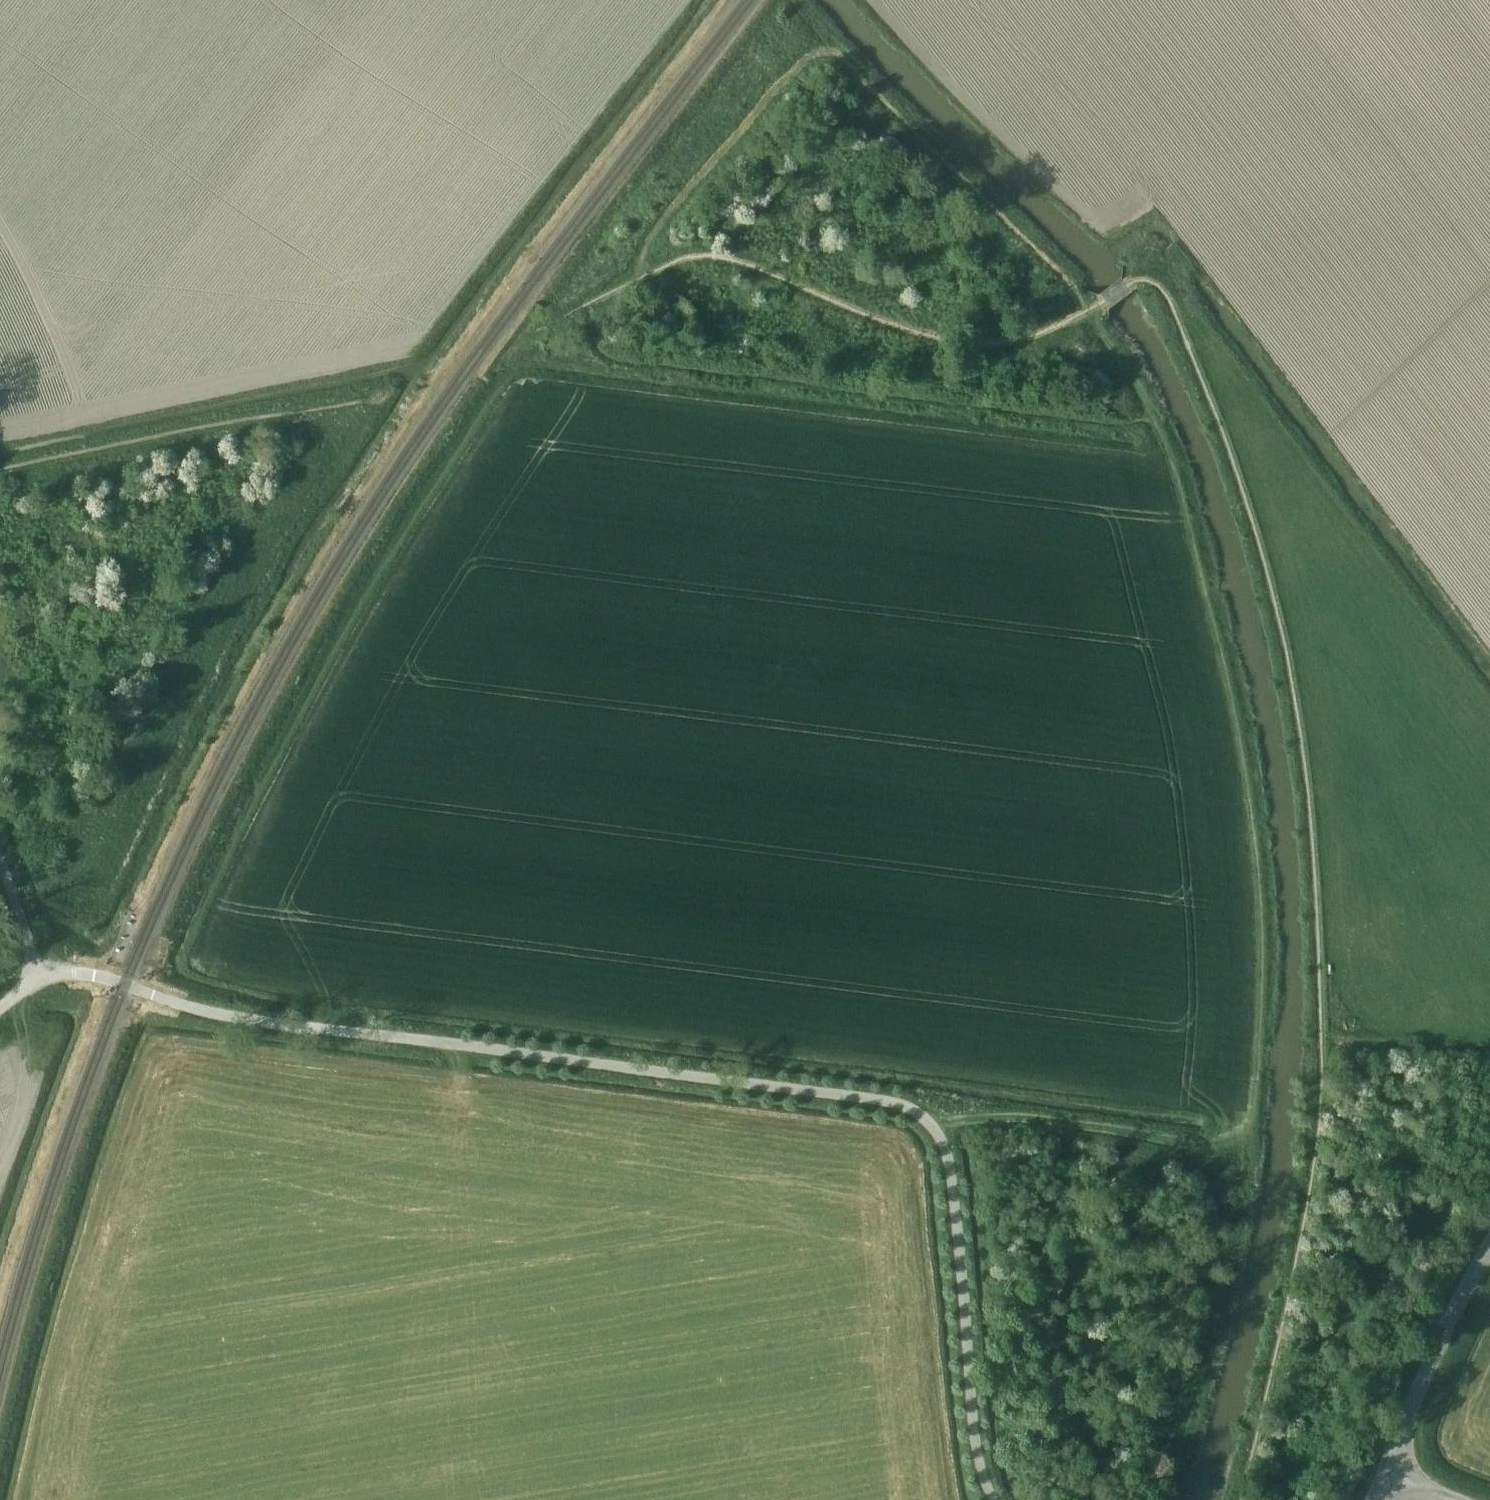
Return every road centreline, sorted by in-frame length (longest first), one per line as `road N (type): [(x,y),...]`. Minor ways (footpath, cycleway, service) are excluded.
road 1 (track): [(1236,1147),(979,1111),(938,1136)]
road 2 (unclassified): [(1383,1476),(1489,1246)]

